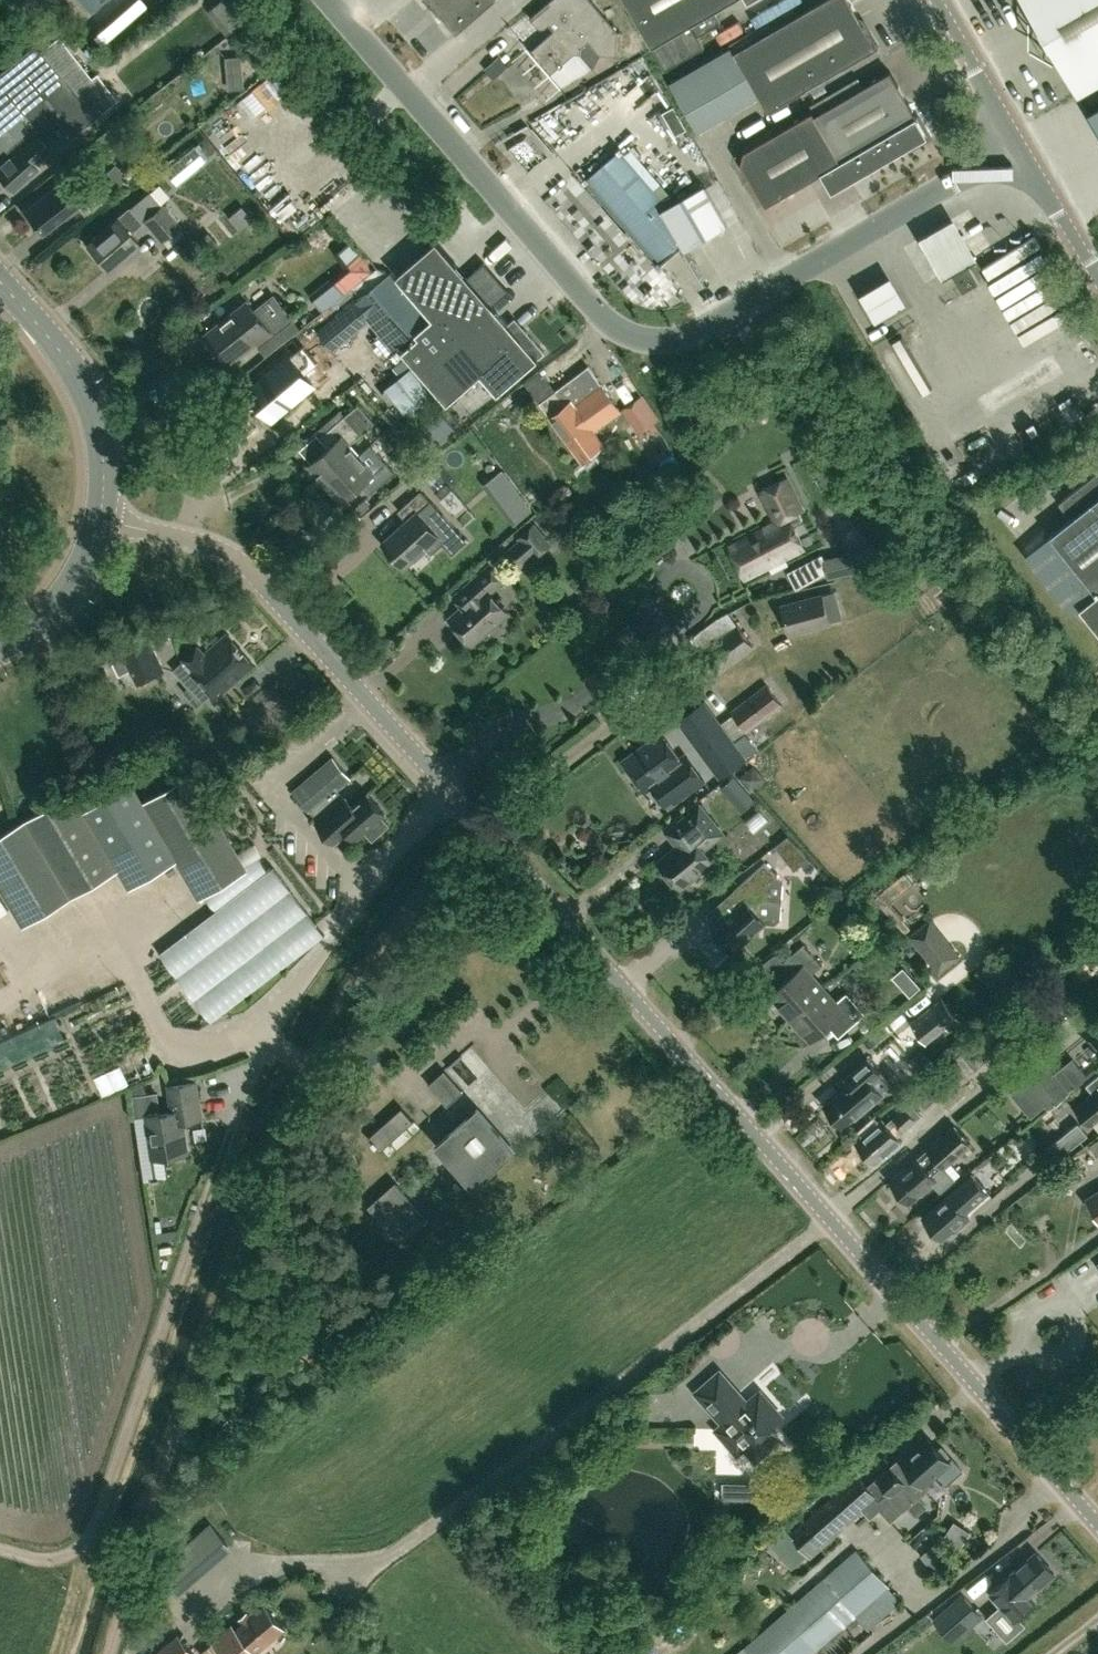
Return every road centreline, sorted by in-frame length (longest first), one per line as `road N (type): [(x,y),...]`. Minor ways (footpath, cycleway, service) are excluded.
road 1 (residential): [(1097,1522),(254,576),(225,551),(189,540)]
road 2 (unclassified): [(1015,143),(705,328),(648,340),(599,313),(329,0)]
road 3 (track): [(258,1027),(300,1056),(309,1078),(109,1653)]
road 4 (tertiary): [(100,519),(102,443),(87,393),(0,282)]
road 5 (tertiary): [(0,647),(54,607),(81,568),(100,519)]
road 6 (unclassified): [(932,0),(1015,143)]
road 7 (unclassified): [(1015,143),(1097,272)]

